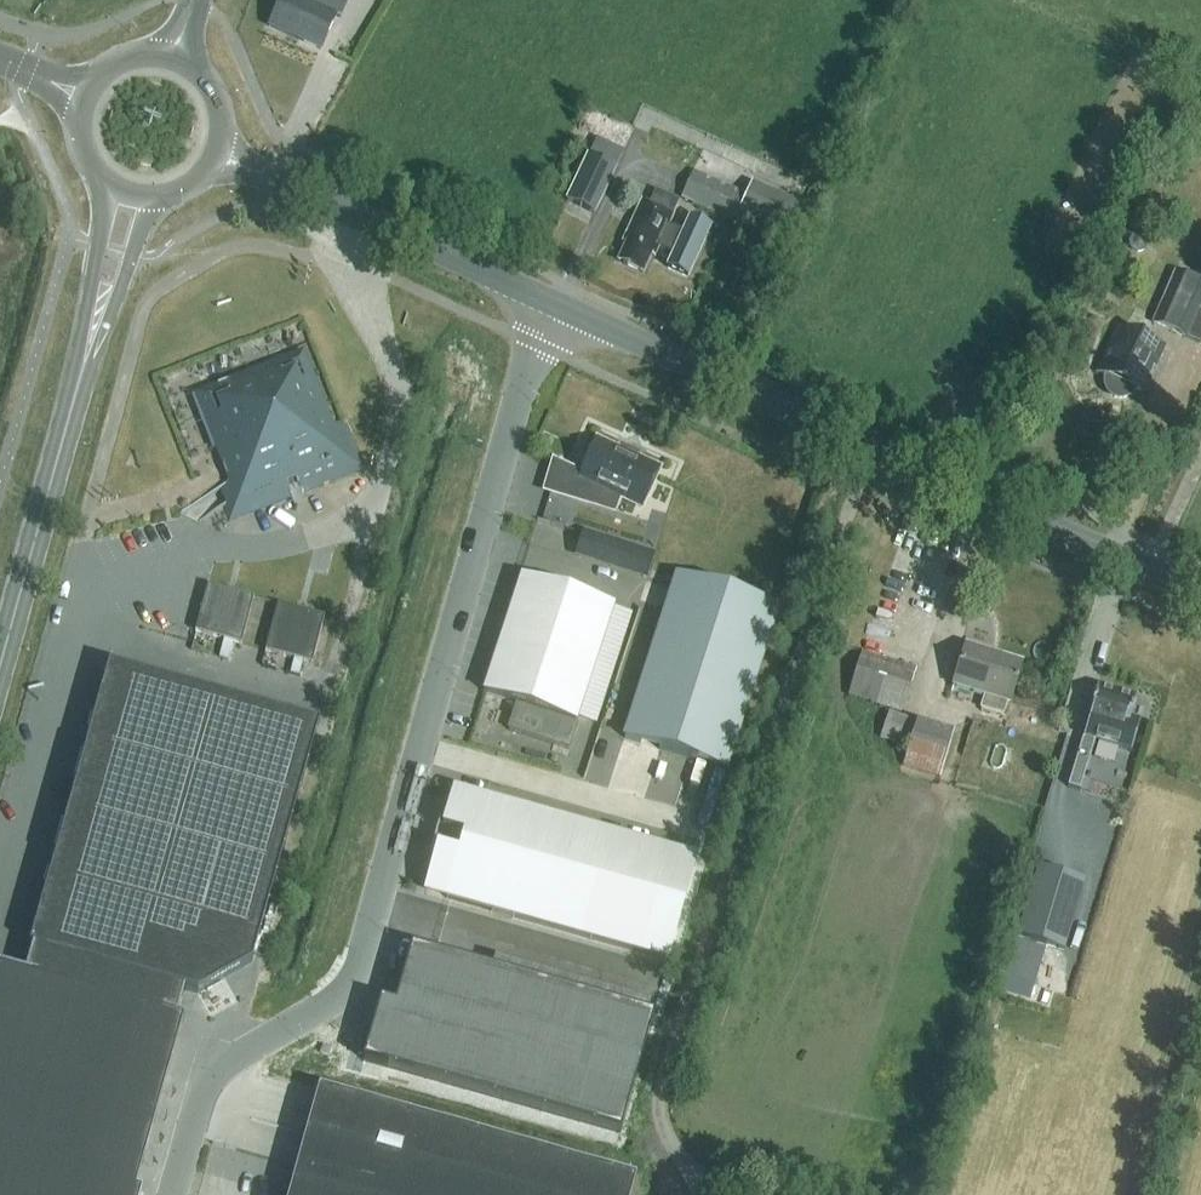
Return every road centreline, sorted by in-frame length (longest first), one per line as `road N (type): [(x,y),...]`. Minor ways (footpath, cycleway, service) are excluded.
road 1 (unclassified): [(558,304),(538,345),(367,958),(341,1004),(246,1060),(206,1093),(178,1194)]
road 2 (track): [(712,1194),(714,1175),(672,1126),(683,1059),(869,446)]
road 3 (secondary): [(1200,592),(558,304)]
road 4 (primary): [(0,681),(130,195)]
road 5 (secondary): [(558,304),(218,152)]
road 6 (primary): [(82,94),(78,144),(107,185),(130,195)]

